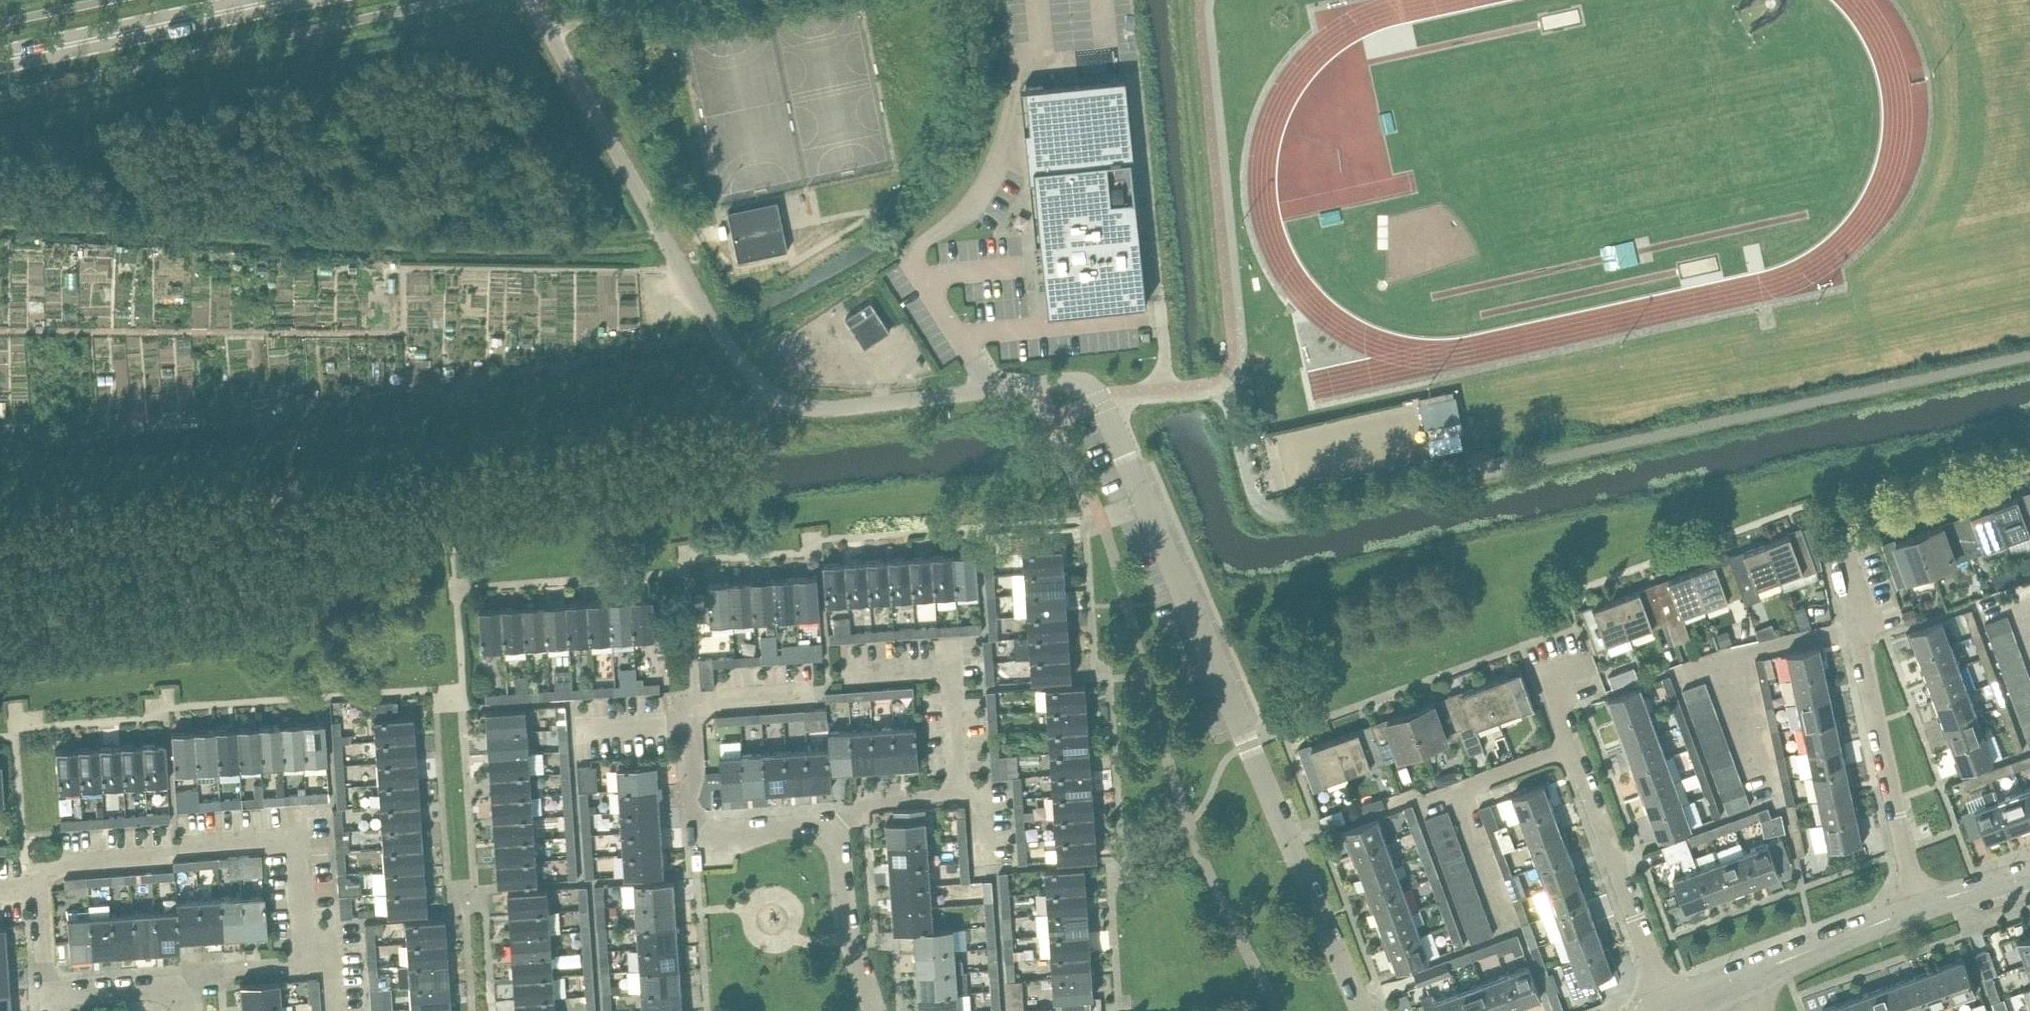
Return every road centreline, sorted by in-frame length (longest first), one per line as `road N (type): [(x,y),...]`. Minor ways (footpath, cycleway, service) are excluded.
road 1 (unclassified): [(530,0),(714,325),(762,390),(828,408),(1038,384)]
road 2 (unclassified): [(1363,1010),(1104,406)]
road 3 (residential): [(181,995),(160,987),(52,995),(41,877),(62,863),(166,855),(175,846),(298,840),(306,965)]
road 4 (track): [(2029,354),(1471,477)]
road 5 (unclassified): [(1471,477),(1291,516),(1271,513),(1258,500),(1219,387),(1104,406)]
road 6 (residential): [(1668,1004),(1551,684),(1595,668)]
road 7 (residential): [(1918,909),(1842,549)]
road 8 (primary): [(0,58),(274,0)]
road 9 (residential): [(830,828),(703,829),(689,806),(691,723)]
road 10 (residential): [(843,675),(951,667),(960,793)]
road 11 (residential): [(876,1010),(844,910),(830,828)]
road 12 (unclassified): [(1748,975),(1918,909)]
road 13 (residential): [(691,723),(691,703),(813,694)]
road 14 (residential): [(960,793),(866,804),(830,828)]
road 15 (residential): [(306,965),(201,974),(181,995)]
road 16 (residential): [(570,730),(691,723)]

